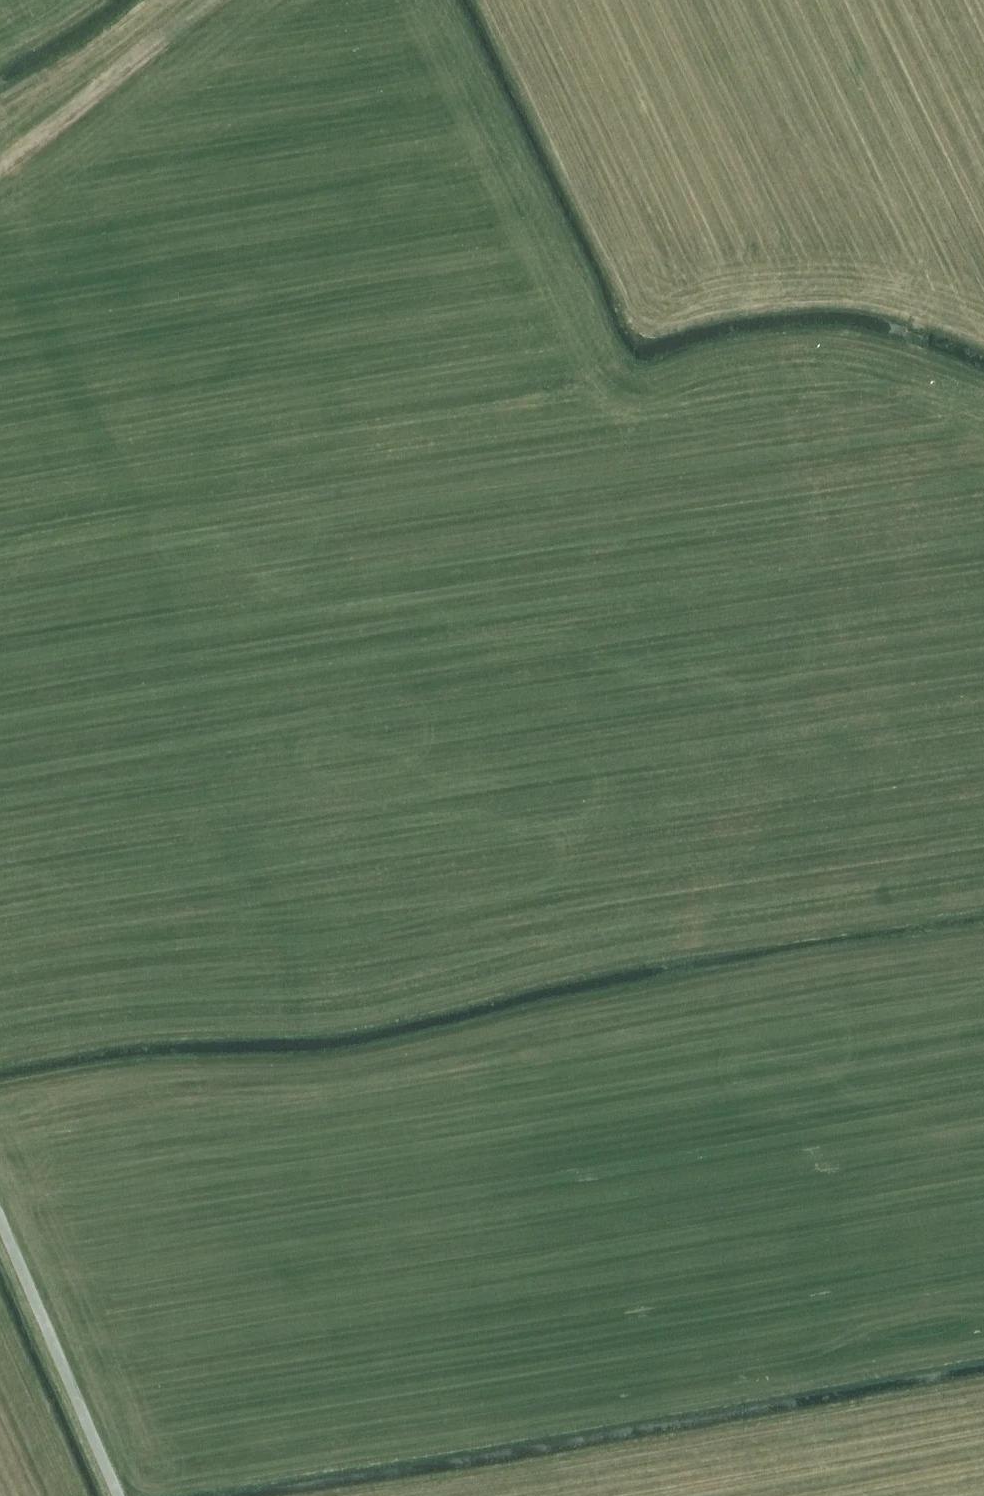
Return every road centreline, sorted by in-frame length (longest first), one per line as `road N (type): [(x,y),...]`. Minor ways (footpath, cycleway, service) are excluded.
road 1 (track): [(115,1495),(0,1252)]

